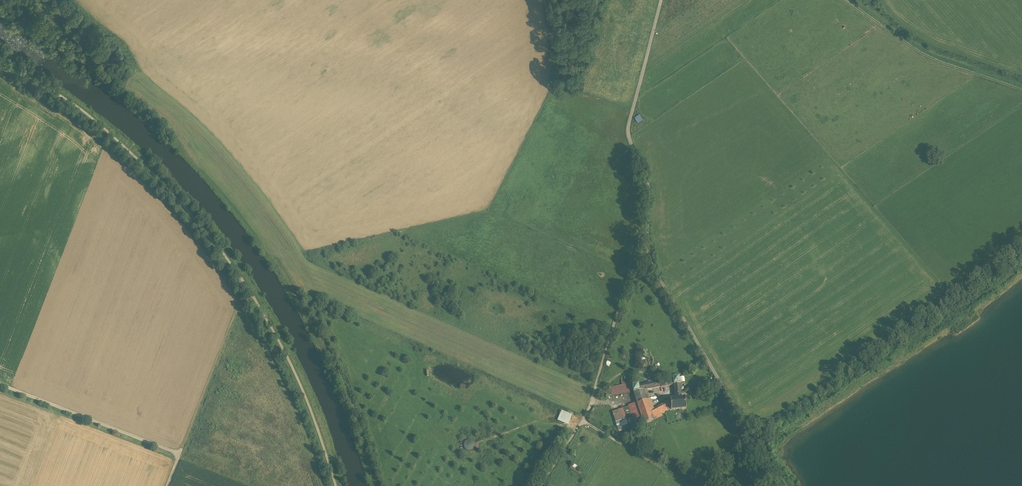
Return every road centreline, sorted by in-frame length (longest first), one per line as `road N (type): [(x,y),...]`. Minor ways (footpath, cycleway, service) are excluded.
road 1 (track): [(339,485),(305,387),(223,251),(112,134),(0,61)]
road 2 (track): [(0,80),(90,137),(177,219),(243,304),(301,413),(325,485)]
road 3 (track): [(646,226),(653,268),(753,438)]
road 4 (track): [(847,0),(929,63),(1021,97)]
road 5 (track): [(0,385),(179,454)]
road 6 (track): [(179,454),(243,304)]

